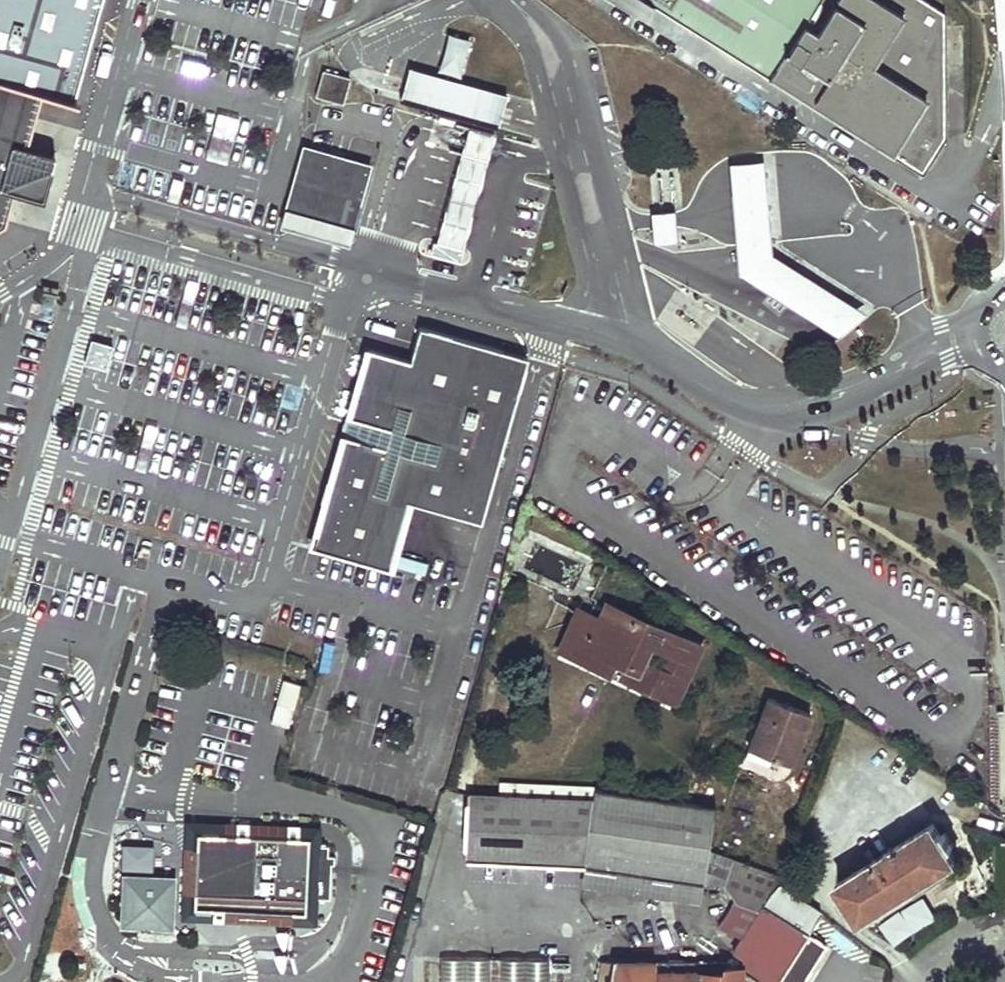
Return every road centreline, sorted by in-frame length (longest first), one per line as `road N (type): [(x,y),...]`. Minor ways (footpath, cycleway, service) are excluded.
road 1 (residential): [(504,0),(542,33),(561,84),(604,246),(617,329),(767,414)]
road 2 (unclassified): [(767,414),(910,449),(975,445),(1004,456)]
road 3 (residential): [(767,414),(812,408),(970,329)]

